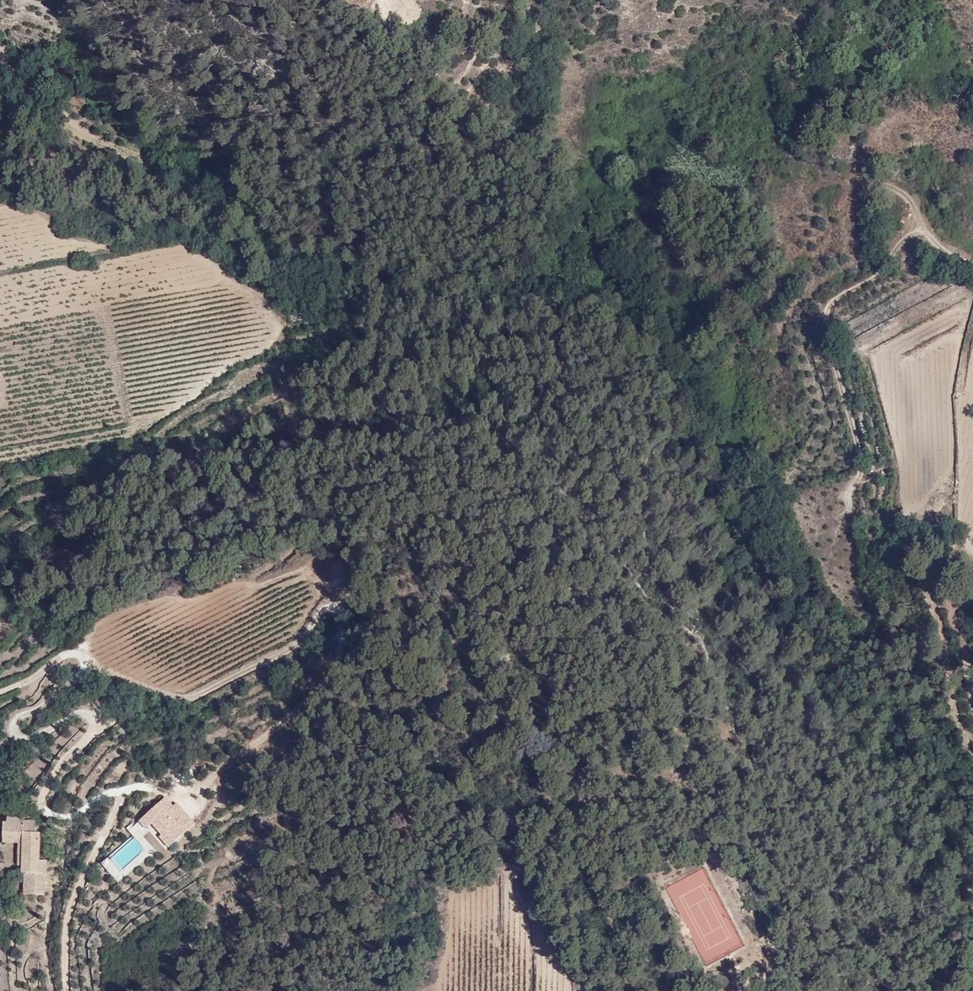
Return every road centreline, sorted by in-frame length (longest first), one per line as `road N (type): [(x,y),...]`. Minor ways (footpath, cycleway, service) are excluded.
road 1 (unclassified): [(0,692),(66,655),(91,662),(13,731),(32,738),(81,711),(95,718),(92,733),(47,785),(43,808),(56,818),(70,814)]
road 2 (track): [(972,263),(926,233),(911,233),(891,246),(889,265),(831,302),(829,343),(856,444)]

